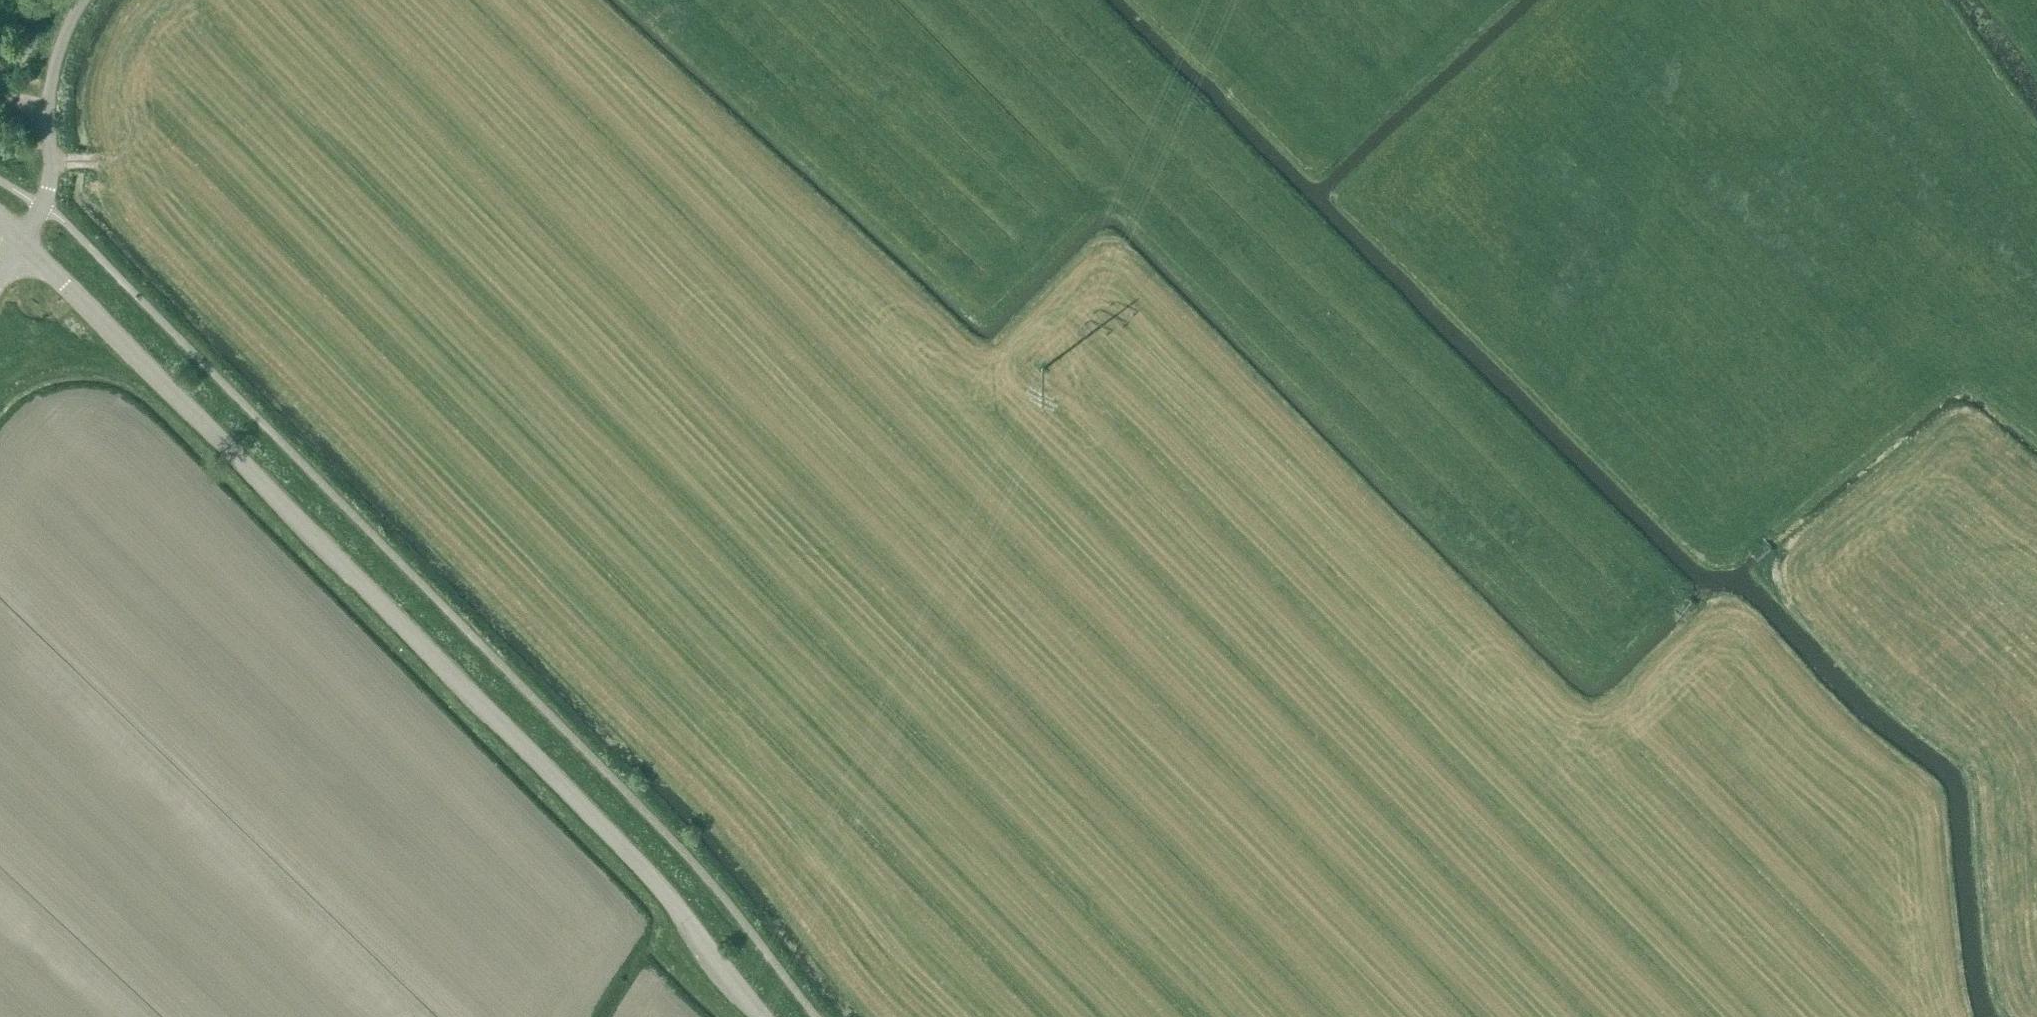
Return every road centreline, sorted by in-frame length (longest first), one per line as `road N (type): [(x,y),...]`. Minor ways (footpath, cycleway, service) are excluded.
road 1 (tertiary): [(24,245),(617,841),(760,1016)]
road 2 (unclassified): [(24,245),(45,207),(45,109),(80,0)]

